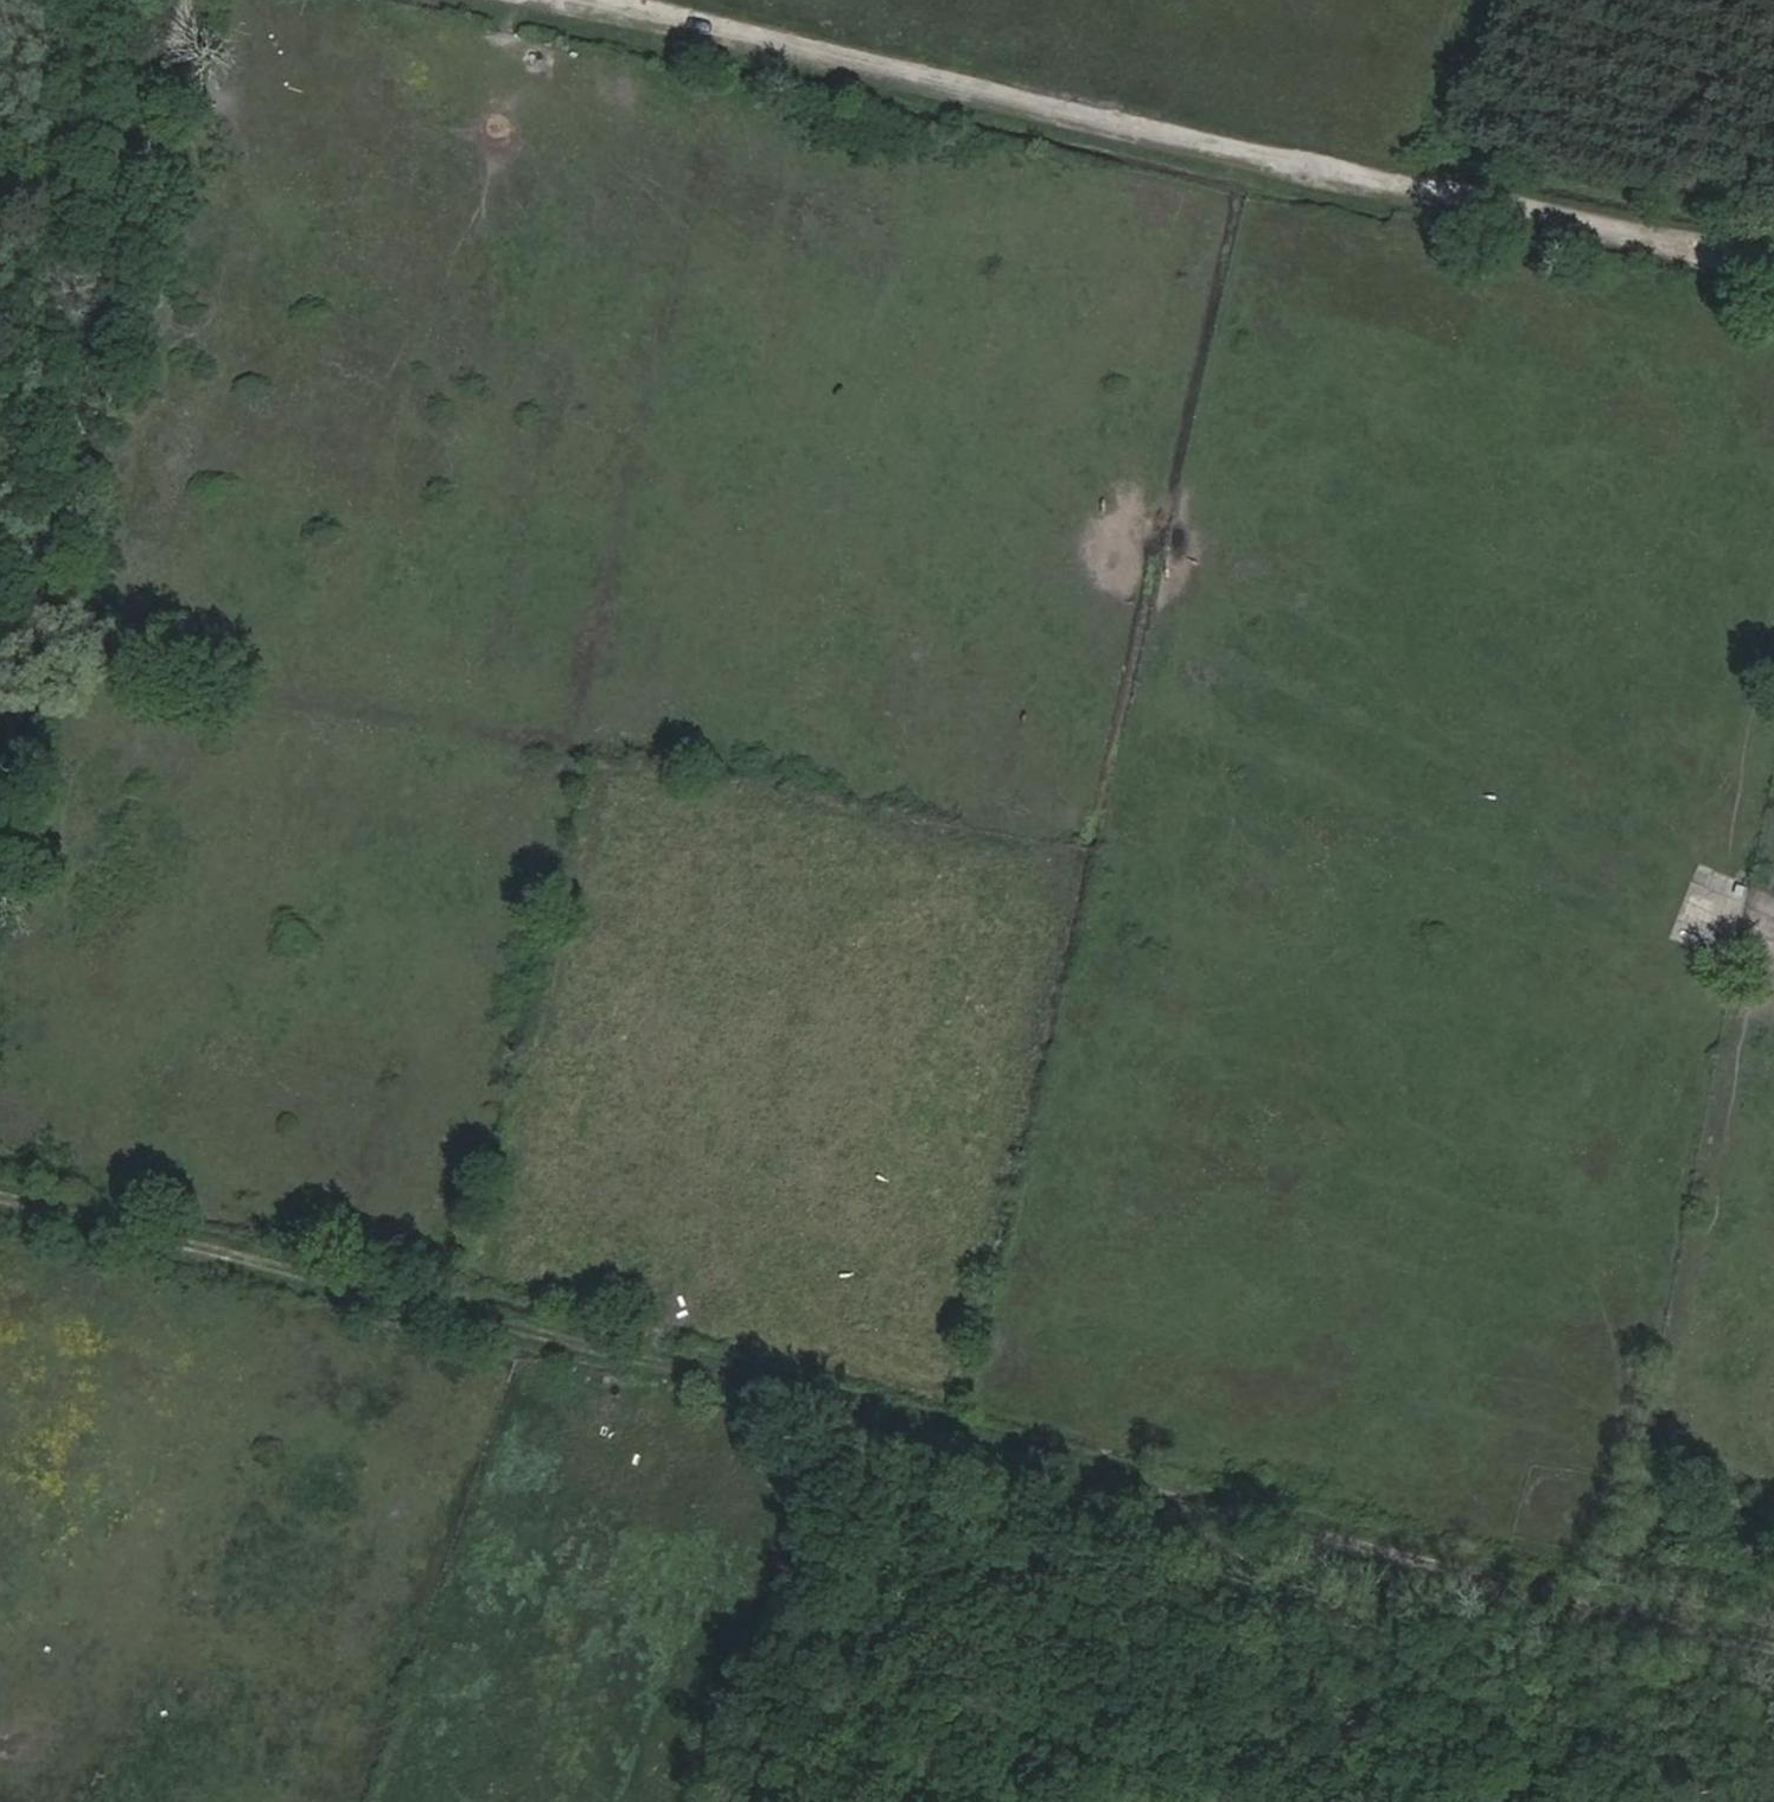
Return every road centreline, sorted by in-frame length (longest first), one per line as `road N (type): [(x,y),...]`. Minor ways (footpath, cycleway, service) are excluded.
road 1 (track): [(0,1198),(1773,1651)]
road 2 (track): [(599,0),(1773,268)]
road 3 (track): [(0,817),(186,0)]

